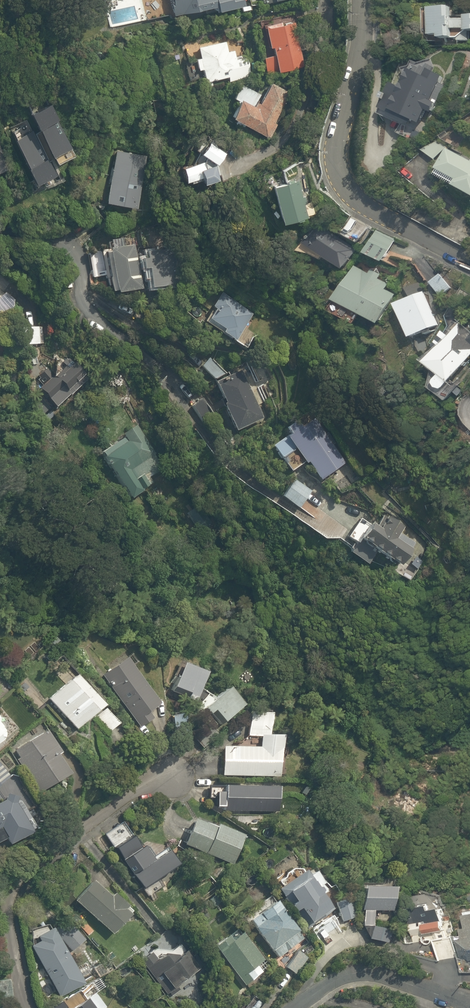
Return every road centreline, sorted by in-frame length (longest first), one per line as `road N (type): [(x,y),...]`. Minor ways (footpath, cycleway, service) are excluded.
road 1 (residential): [(363,0),(336,158),(341,177),(352,194),(469,264)]
road 2 (residential): [(188,777),(136,792),(9,905),(30,1007)]
road 3 (residential): [(0,222),(74,244),(84,303),(185,390)]
road 4 (residential): [(306,1007),(370,970),(469,1003)]

